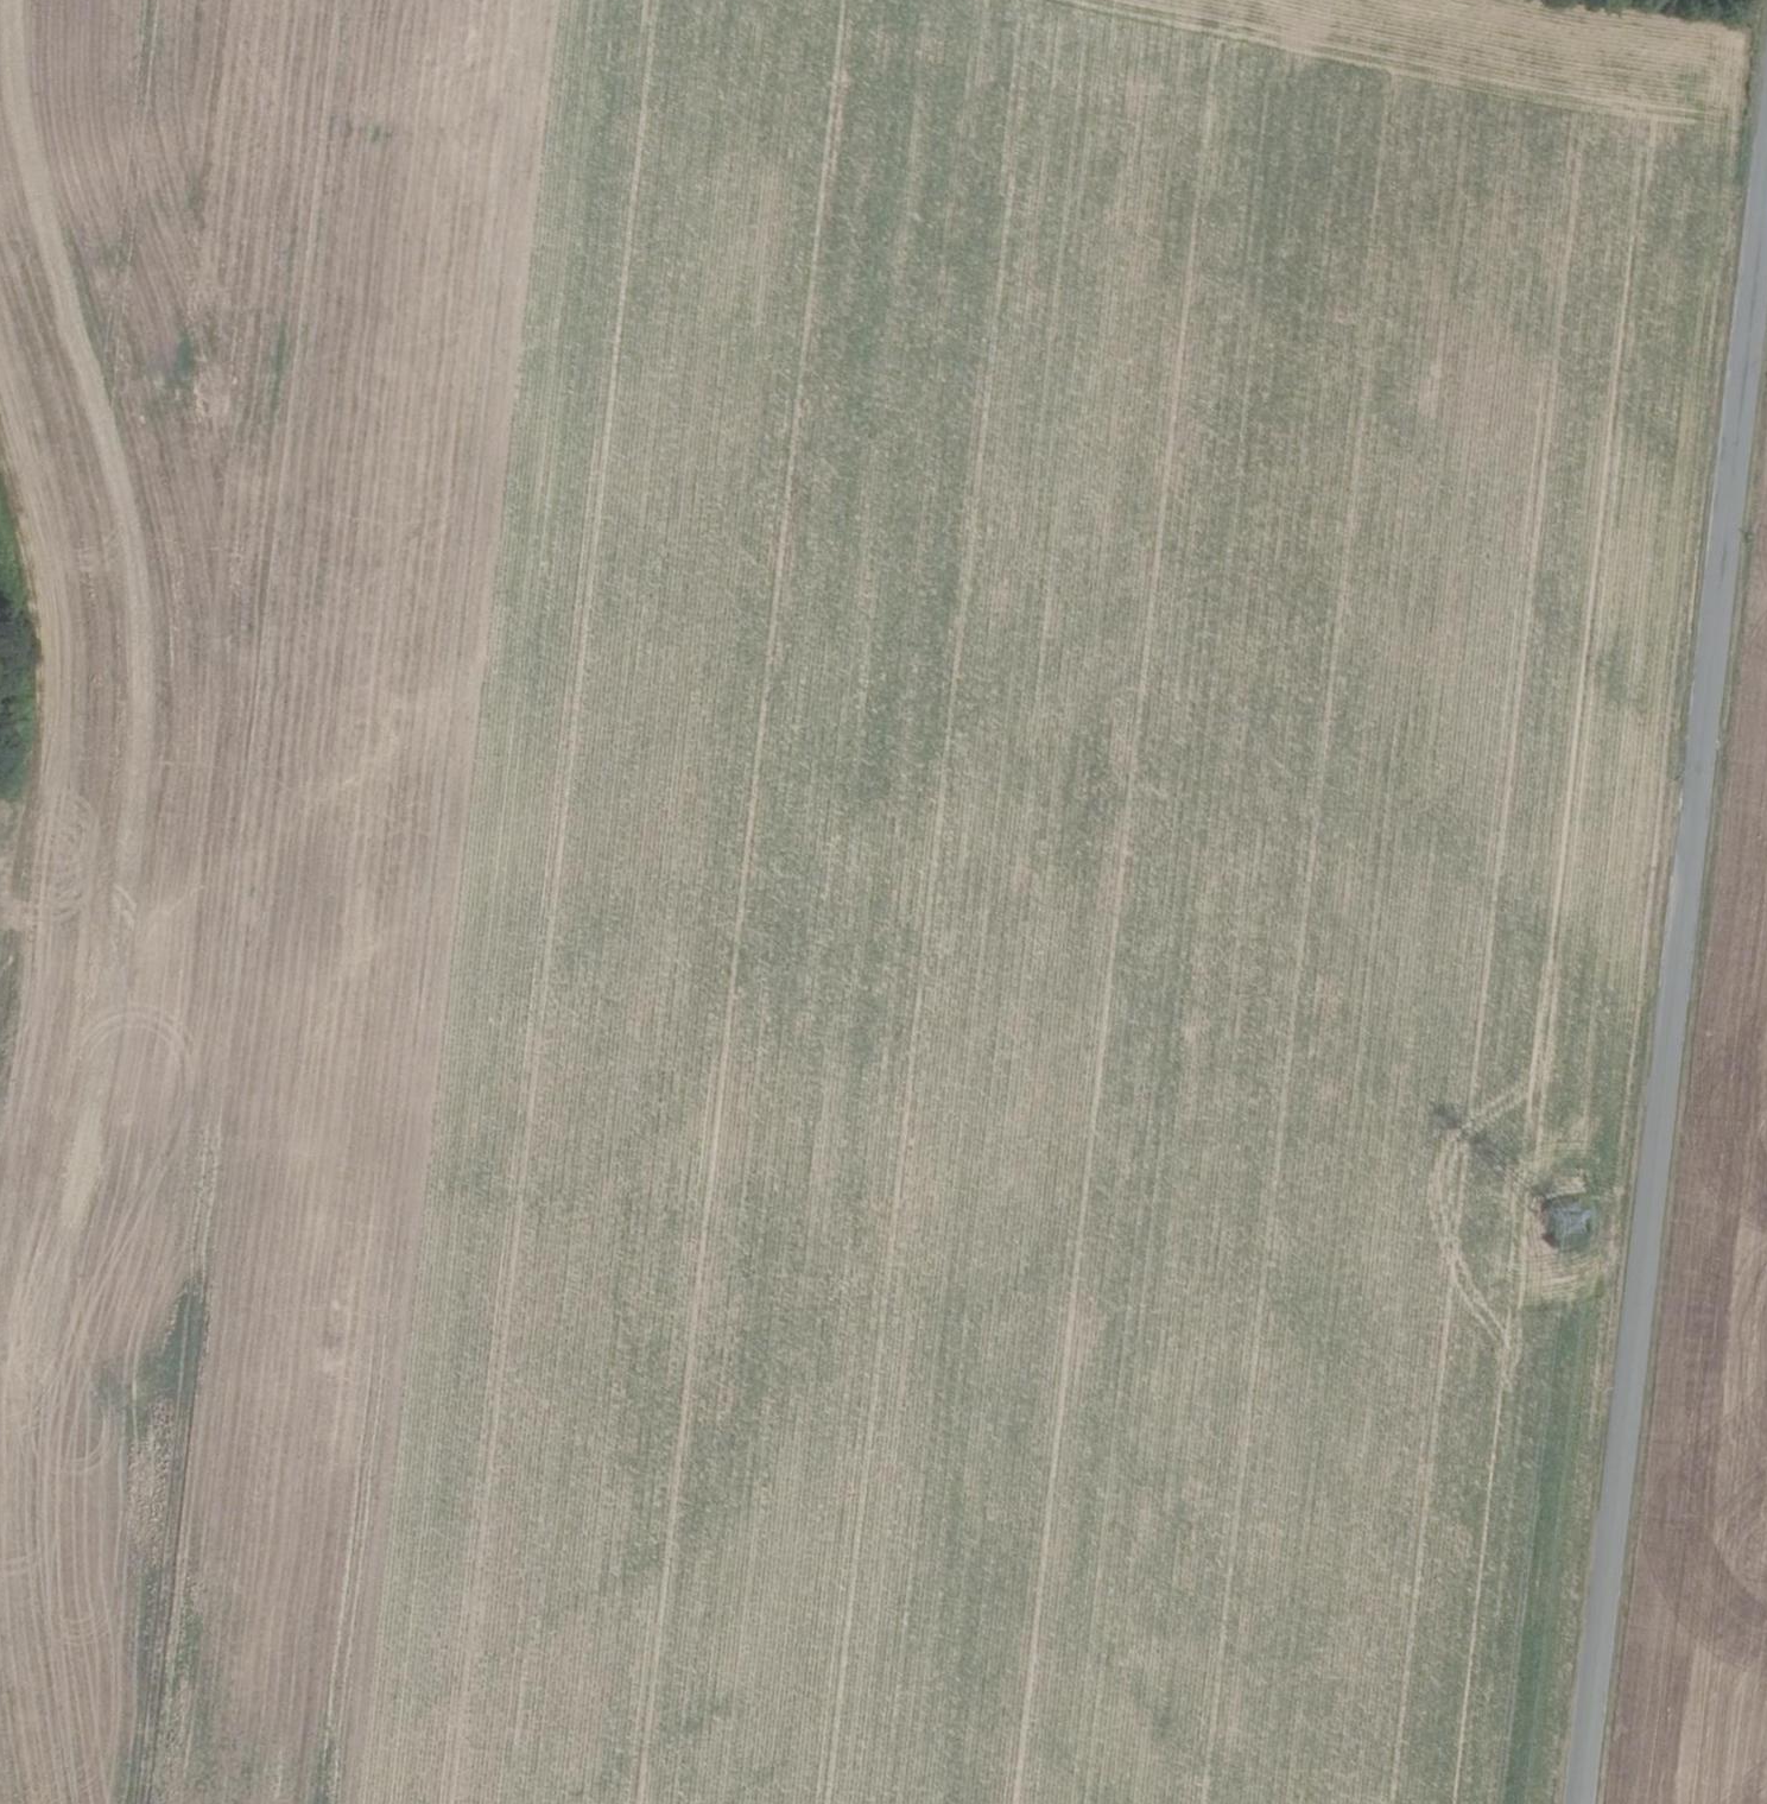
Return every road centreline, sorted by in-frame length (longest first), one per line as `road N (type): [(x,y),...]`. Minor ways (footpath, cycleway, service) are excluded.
road 1 (tertiary): [(1766,189),(1581,1803)]

